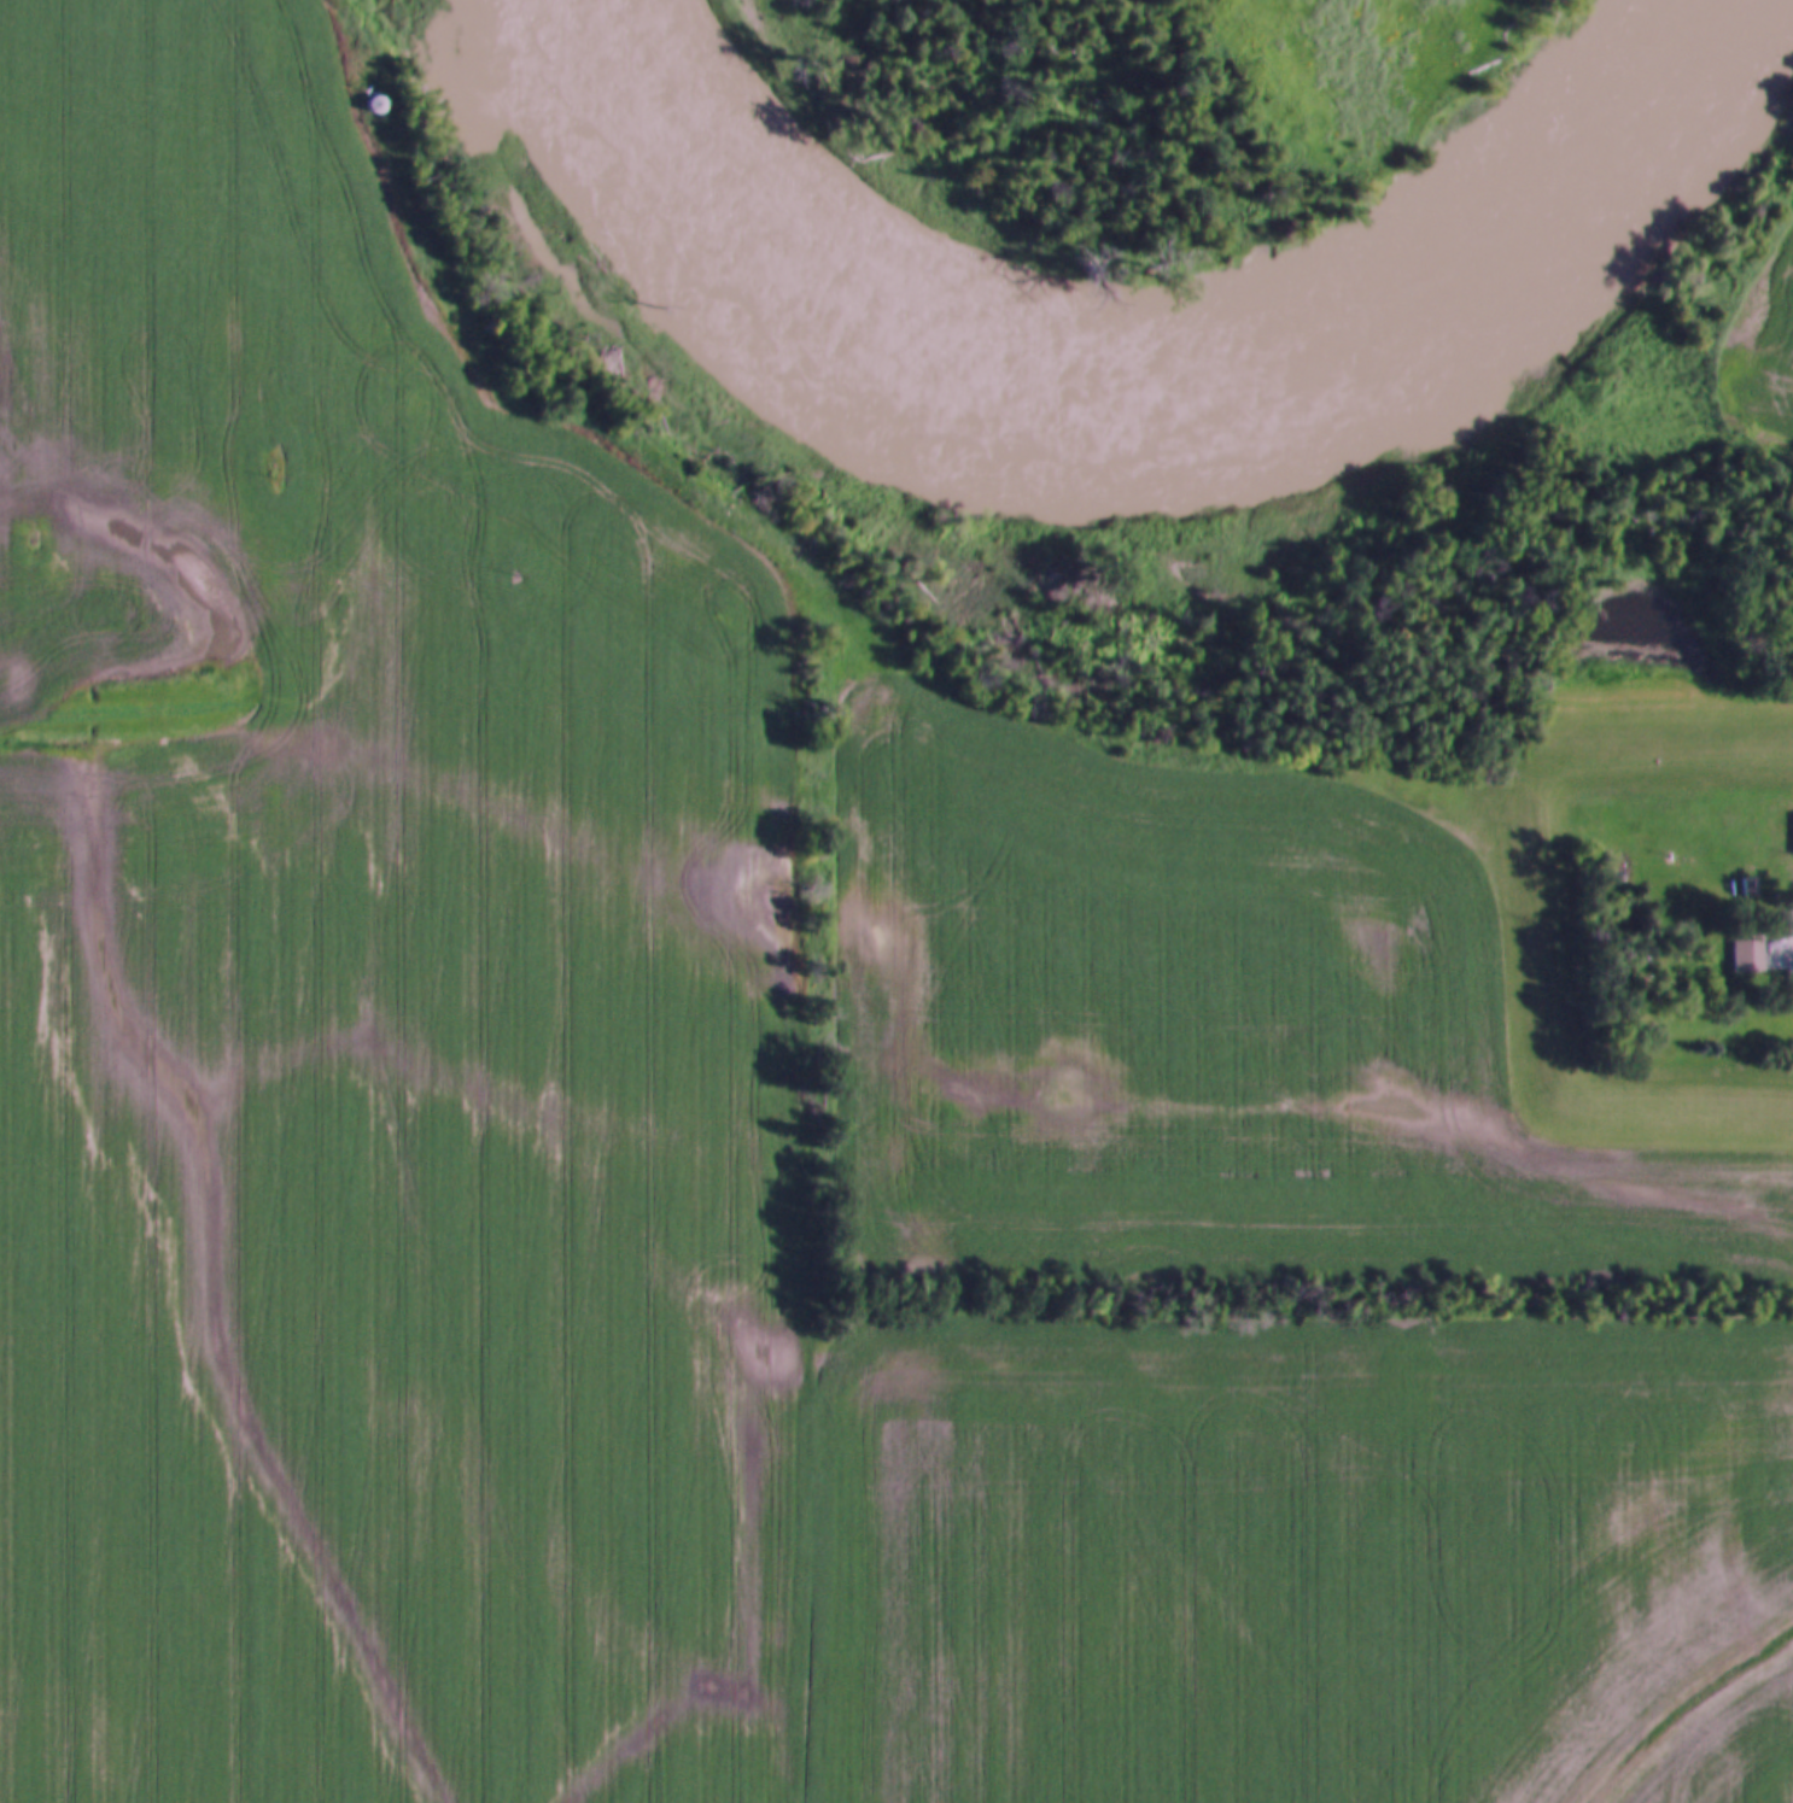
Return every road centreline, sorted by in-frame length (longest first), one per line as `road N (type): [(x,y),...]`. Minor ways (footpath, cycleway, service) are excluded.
road 1 (track): [(0,739),(224,731),(270,713),(308,679),(328,636),(343,439),(362,429),(489,431),(507,422),(512,405),(403,128)]
road 2 (track): [(827,1802),(837,1374),(851,1341),(896,1316),(1090,1319)]

